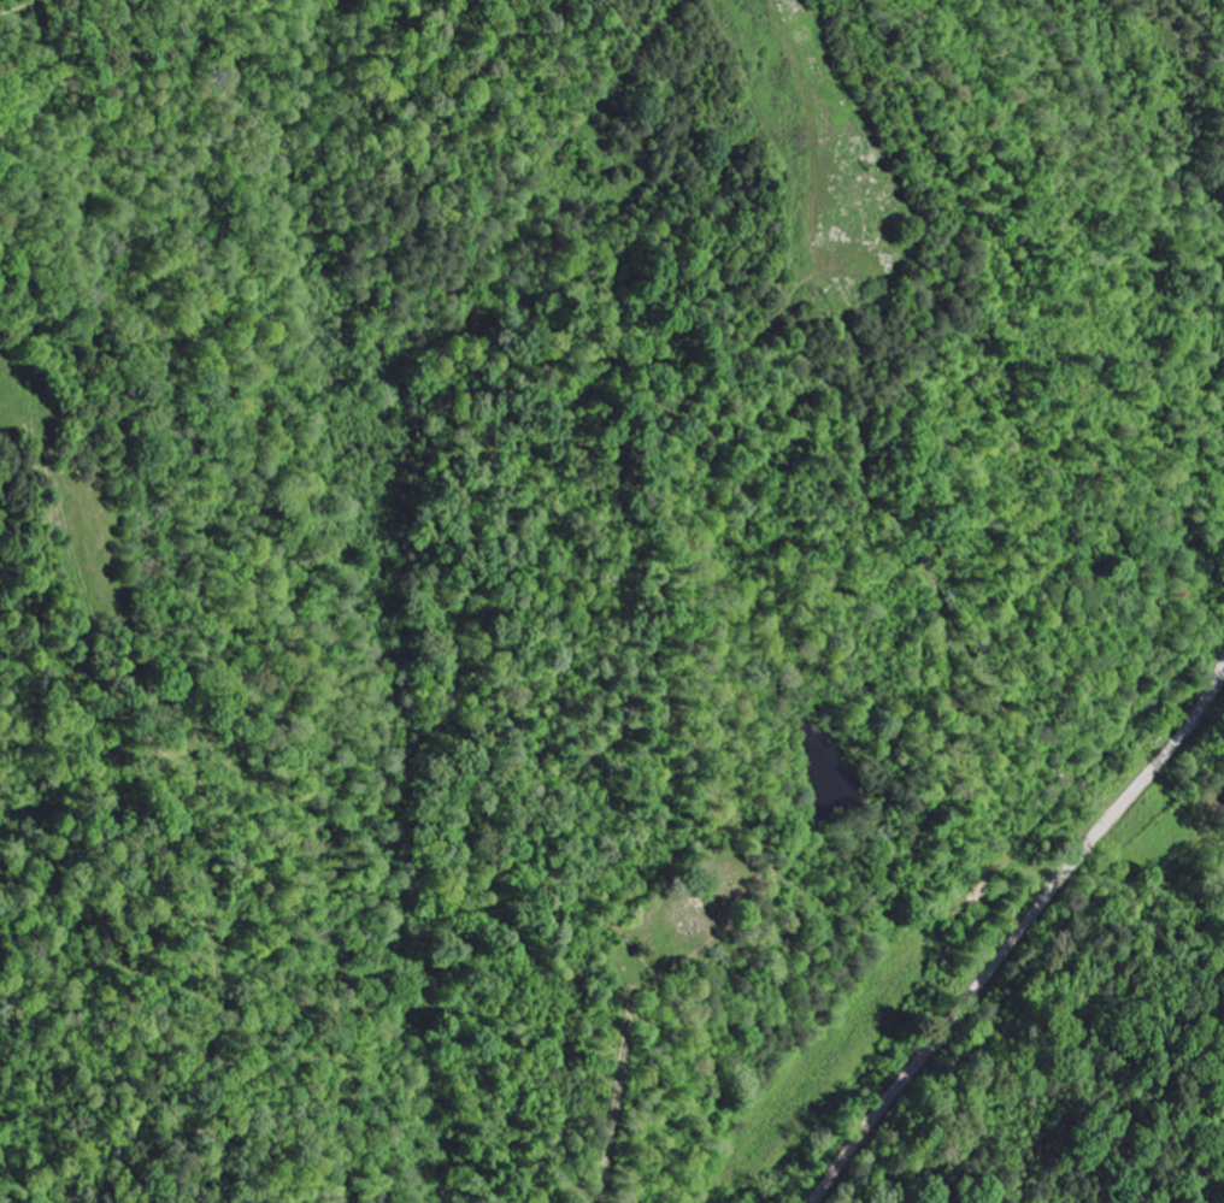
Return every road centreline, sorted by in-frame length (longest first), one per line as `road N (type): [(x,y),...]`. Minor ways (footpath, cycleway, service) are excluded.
road 1 (residential): [(809,1202),(852,1137),(995,968),(1223,659)]

